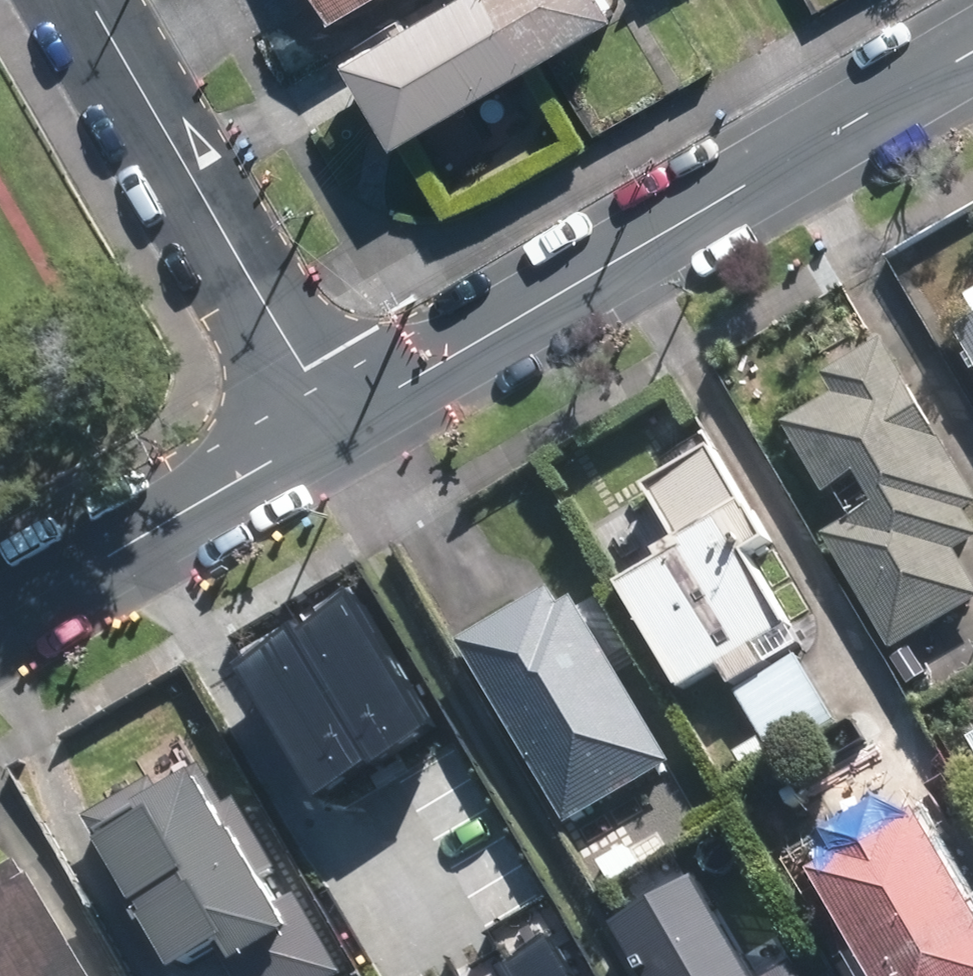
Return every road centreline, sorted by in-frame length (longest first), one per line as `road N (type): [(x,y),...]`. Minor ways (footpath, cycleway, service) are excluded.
road 1 (residential): [(972,47),(331,424)]
road 2 (residential): [(91,0),(331,424)]
road 3 (residential): [(331,424),(0,619)]

